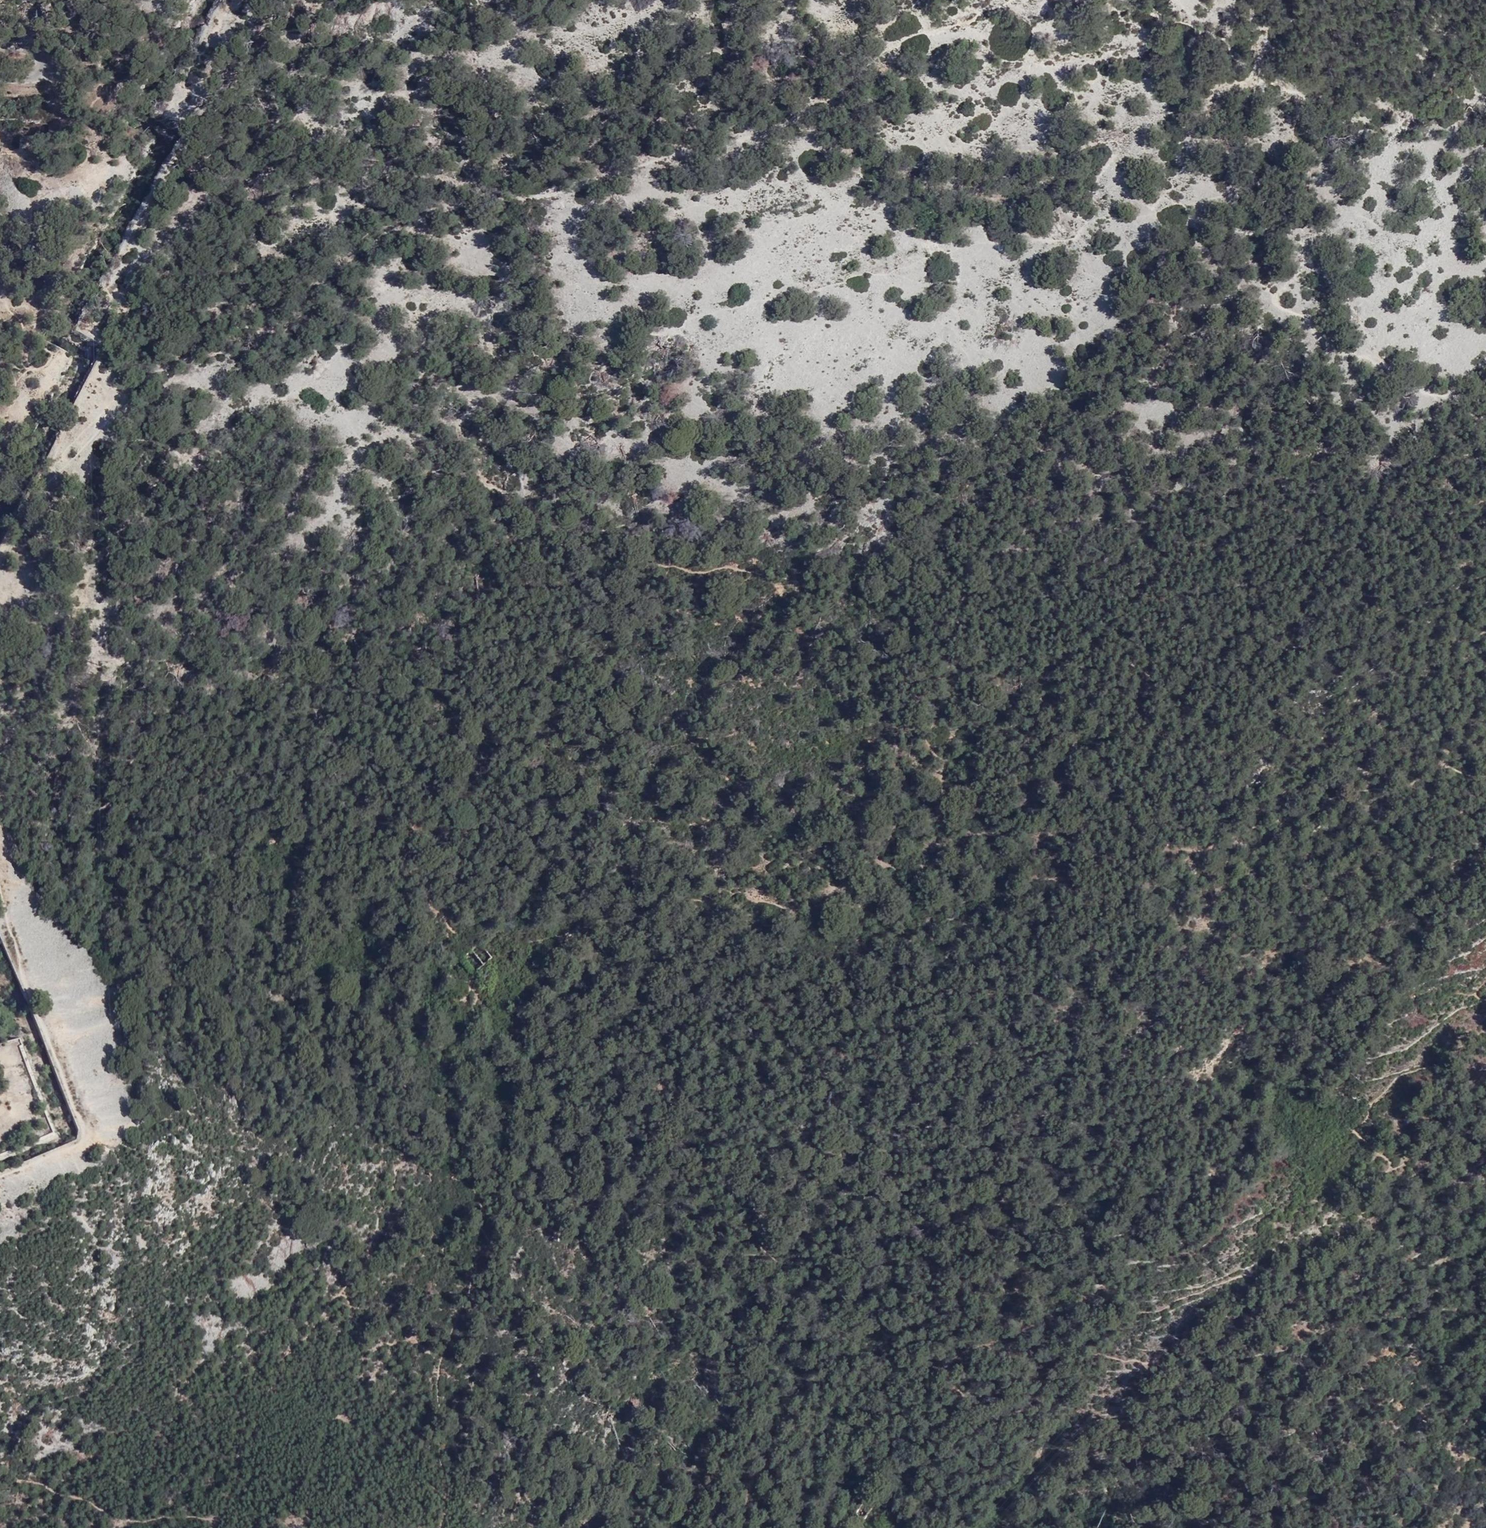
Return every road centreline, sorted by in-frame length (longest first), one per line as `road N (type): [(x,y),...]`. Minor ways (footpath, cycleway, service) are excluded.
road 1 (unclassified): [(0,26),(46,45),(48,66),(0,86)]

